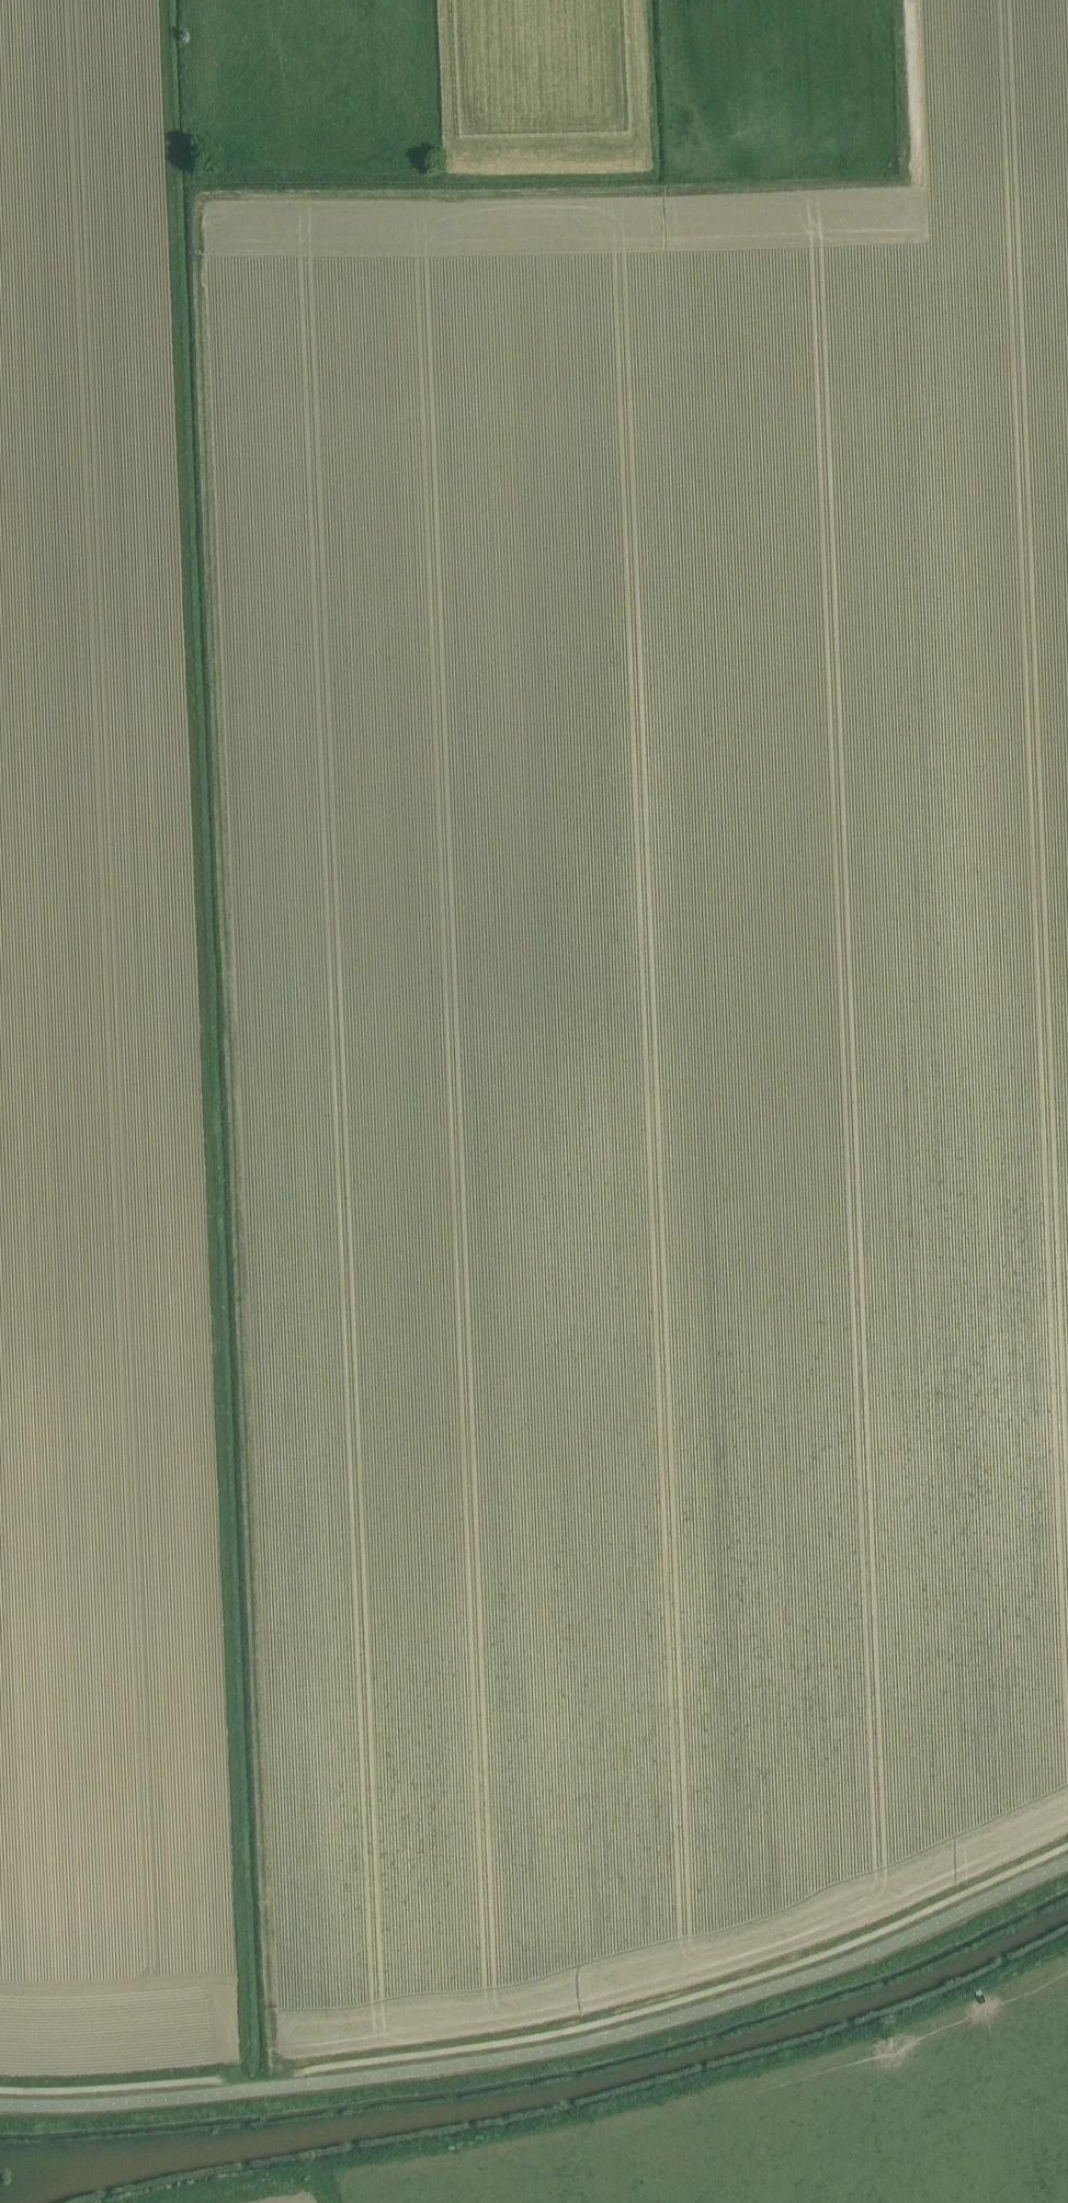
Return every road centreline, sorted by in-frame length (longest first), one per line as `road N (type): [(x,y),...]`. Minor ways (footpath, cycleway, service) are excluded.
road 1 (track): [(901,0),(907,167)]

